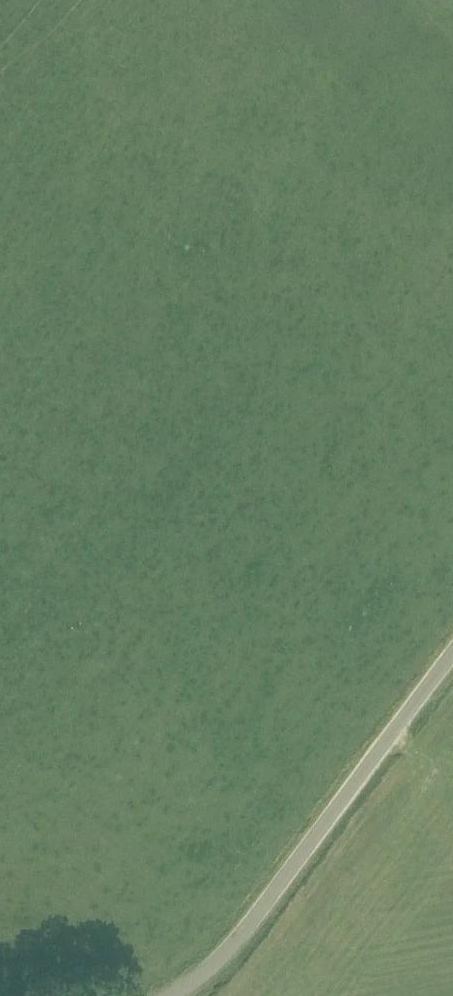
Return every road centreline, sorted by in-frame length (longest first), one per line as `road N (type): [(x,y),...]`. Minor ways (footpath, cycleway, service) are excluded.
road 1 (unclassified): [(175,995),(243,933),(452,657)]

